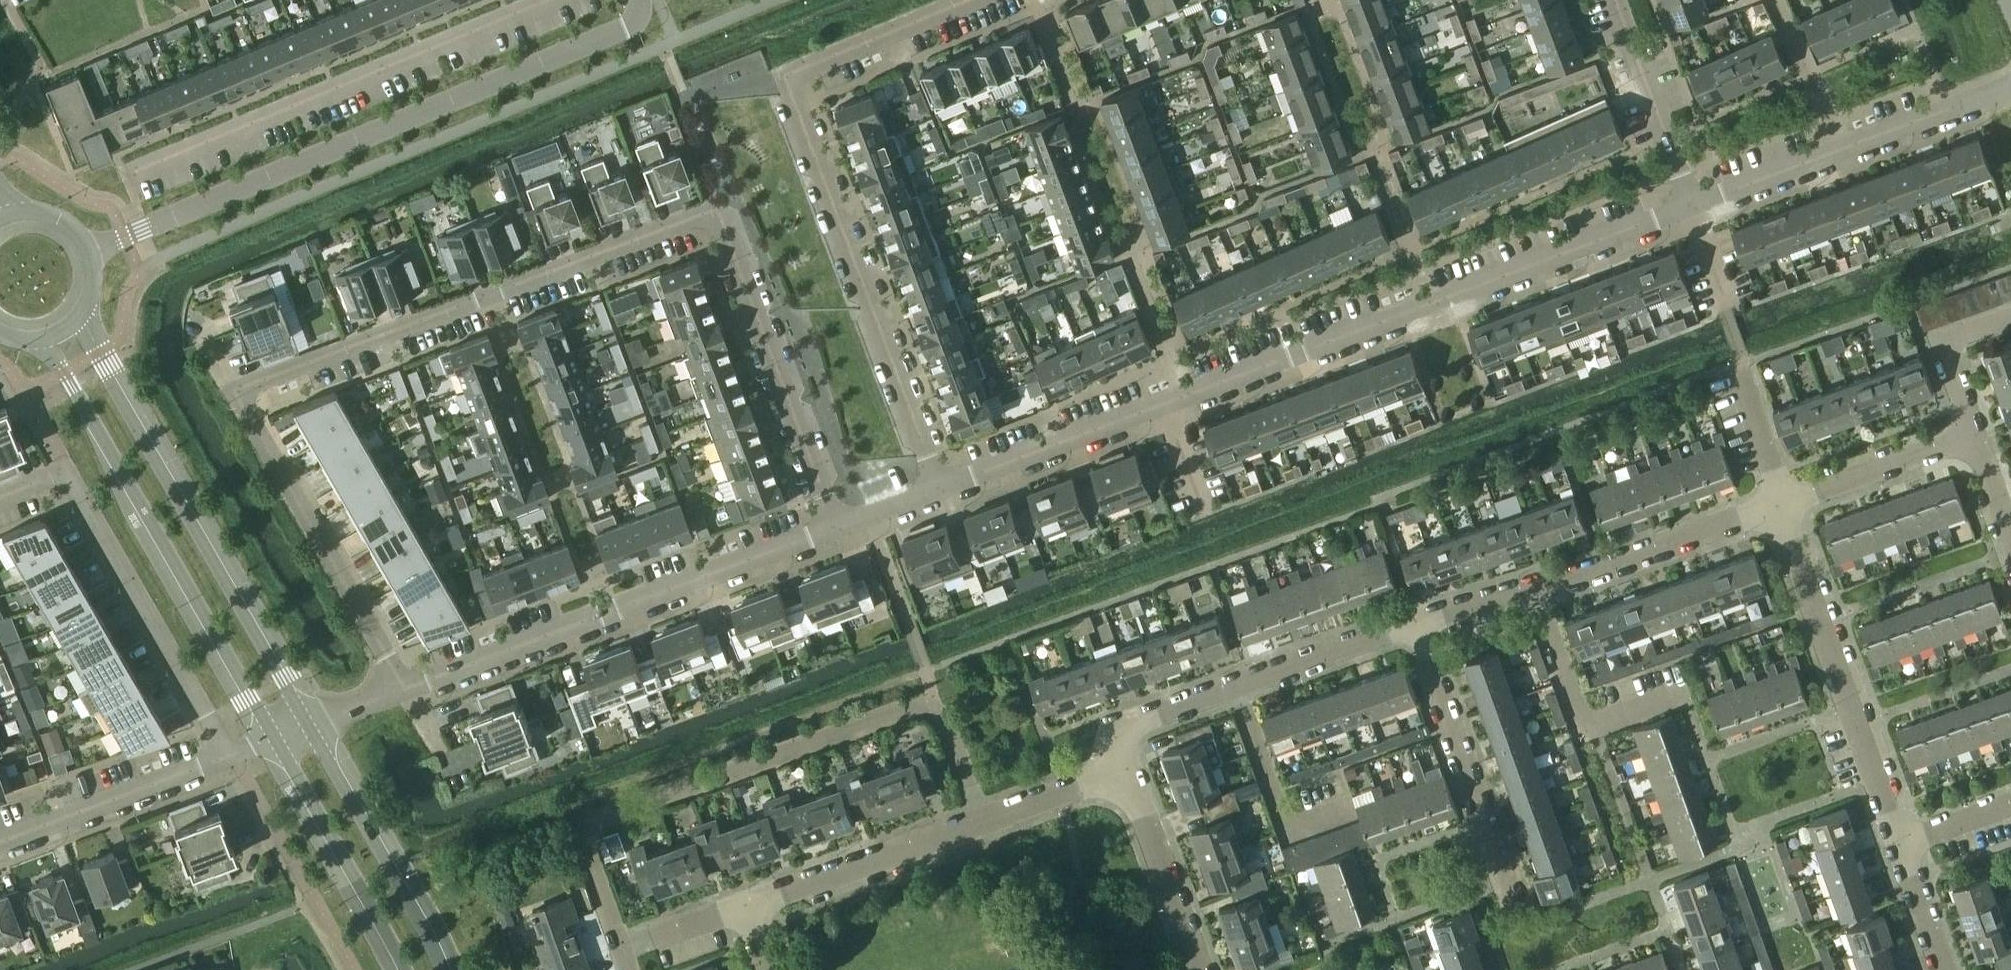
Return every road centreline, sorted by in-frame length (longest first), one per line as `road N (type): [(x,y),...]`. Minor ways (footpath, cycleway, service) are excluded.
road 1 (residential): [(398,692),(233,390),(717,210),(835,528)]
road 2 (residential): [(940,491),(1691,206)]
road 3 (residential): [(940,491),(787,79),(969,0)]
road 4 (residential): [(619,945),(581,842),(590,822),(909,705),(924,703),(938,714),(978,815)]
road 5 (unclassified): [(89,252),(636,19)]
road 6 (secondary): [(315,725),(73,323)]
road 7 (residential): [(398,692),(835,528)]
road 8 (secondary): [(38,340),(272,743)]
road 9 (residential): [(131,174),(550,0)]
road 10 (residential): [(0,498),(64,471),(234,753)]
road 11 (residential): [(1899,844),(1782,501)]
road 12 (residential): [(1123,764),(1124,740),(1142,722),(1421,624)]
road 13 (residential): [(1691,206),(2010,83)]
road 14 (residential): [(1509,889),(1421,624)]
road 15 (secondary): [(441,969),(315,725)]
road 16 (residential): [(1536,586),(1782,501)]
road 17 (secondary): [(272,743),(400,969)]
road 18 (residential): [(1685,695),(1590,729),(1536,586)]
road 19 (residential): [(742,900),(978,815)]
road 20 (residential): [(0,841),(234,753)]
road 21 (residential): [(1614,0),(1691,206)]
road 22 (residential): [(1202,969),(1123,764)]
road 23 (residential): [(1782,501),(1972,433)]
road 24 (residential): [(978,815),(1123,764)]
road 25 (residential): [(1782,501),(1740,370)]
road 26 (residential): [(1944,969),(1899,844)]
road 27 (residential): [(619,945),(742,900)]
road 28 (residential): [(1421,624),(1536,586)]

